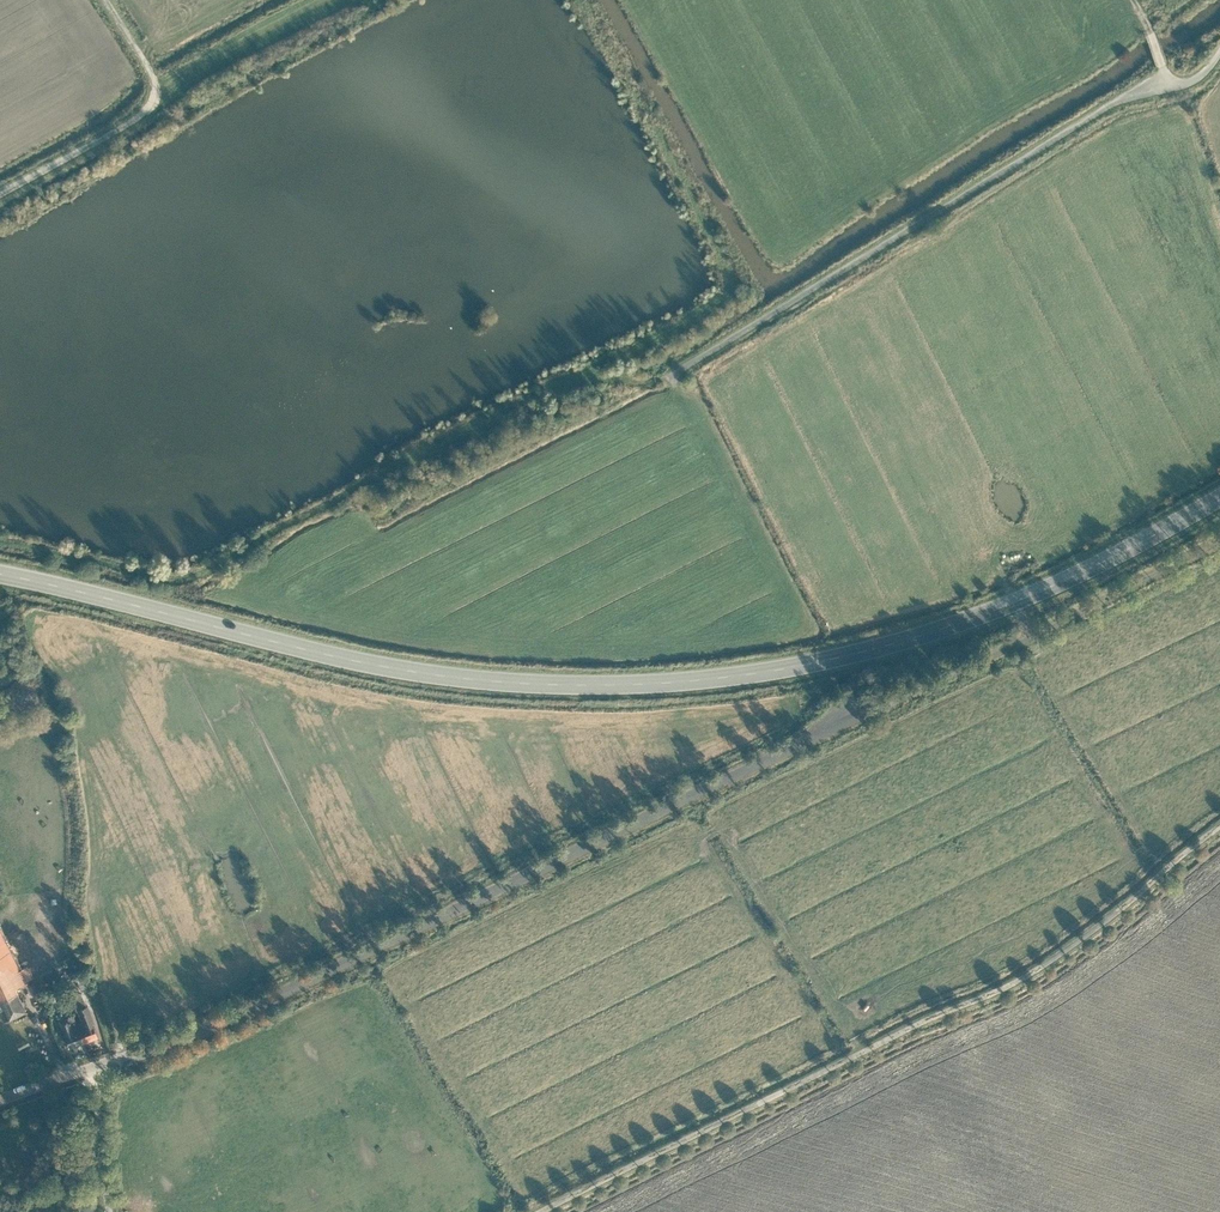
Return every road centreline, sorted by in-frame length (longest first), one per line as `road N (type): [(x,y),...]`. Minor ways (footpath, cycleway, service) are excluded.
road 1 (secondary): [(0,573),(399,669),(652,683),(797,665),(955,624),(1100,563),(1219,499)]
road 2 (residential): [(98,1067),(237,1013),(839,724)]
road 3 (track): [(543,1211),(1005,988),(1126,909),(1219,828)]
road 4 (track): [(1219,54),(1193,74),(1097,113),(672,373)]
road 5 (track): [(0,194),(149,109),(148,77),(101,0)]
road 6 (residential): [(110,1211),(98,1067)]

